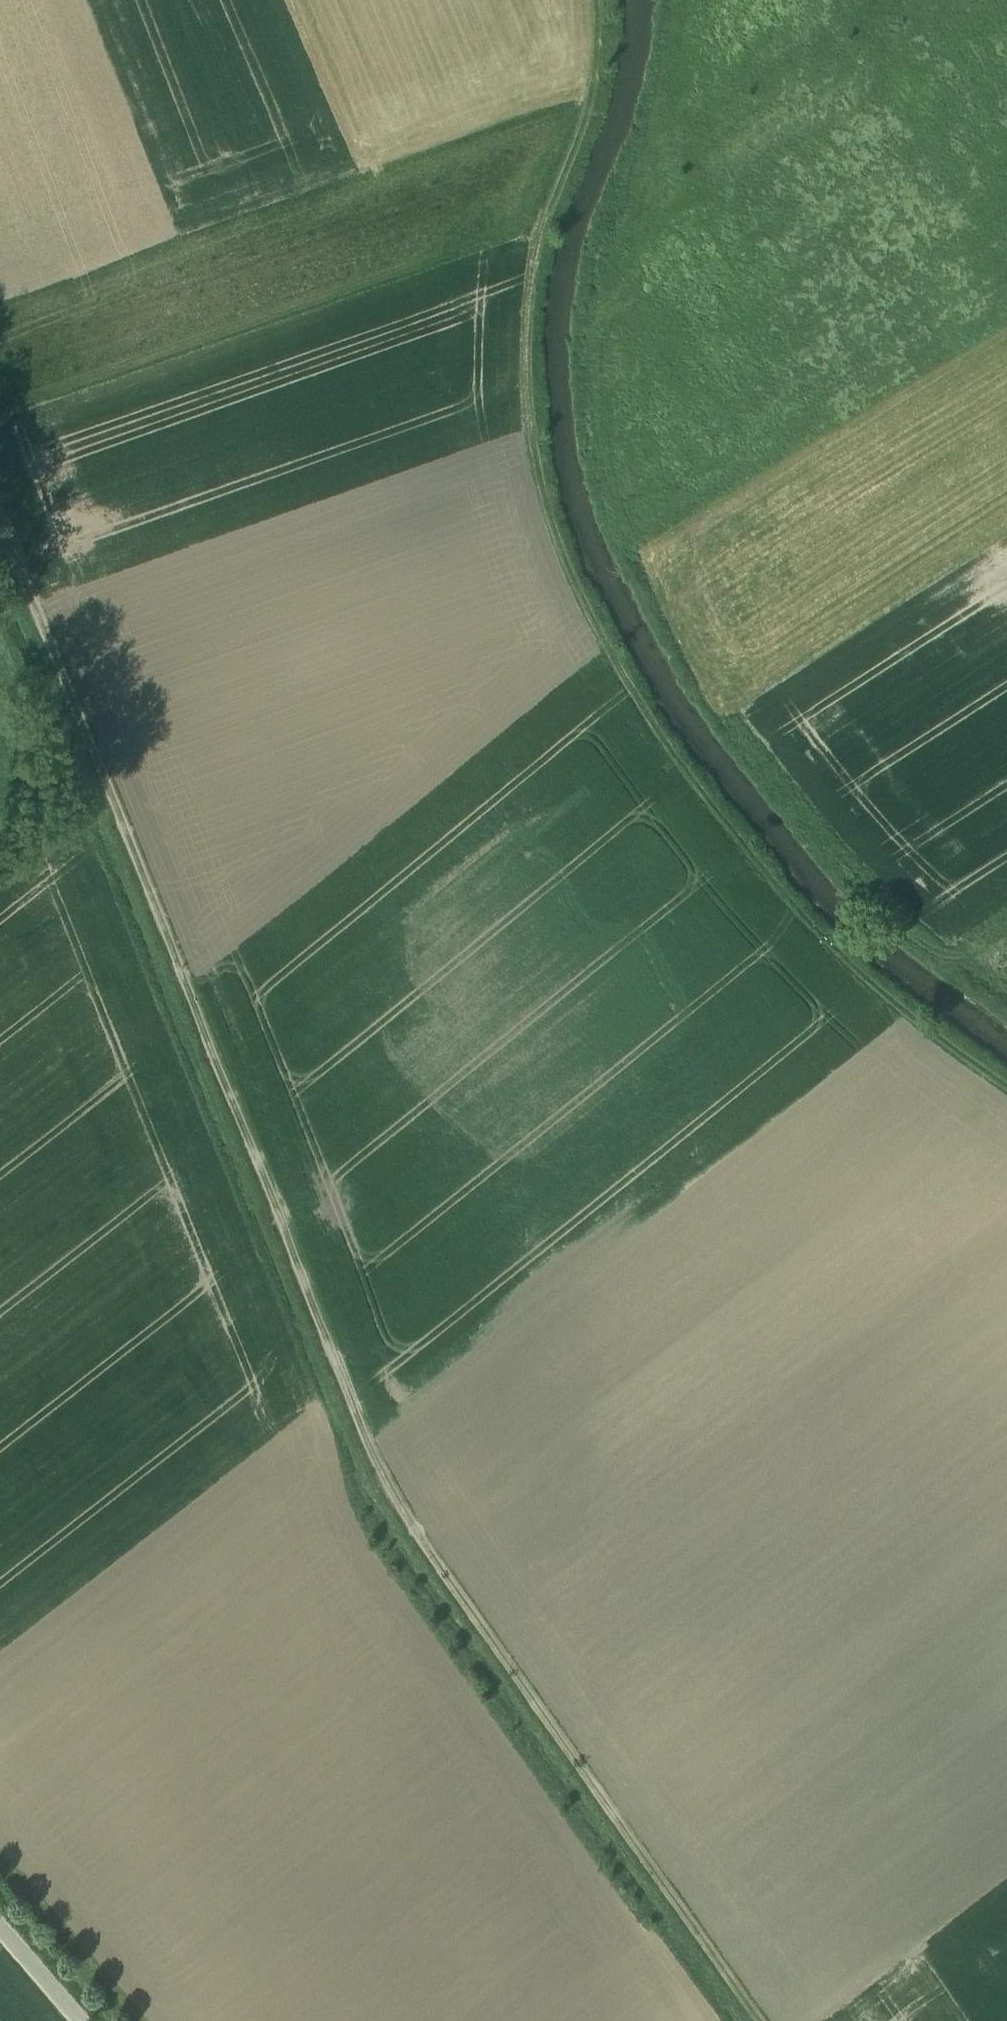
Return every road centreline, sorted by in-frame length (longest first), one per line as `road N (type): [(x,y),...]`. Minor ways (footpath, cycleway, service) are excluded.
road 1 (track): [(0,506),(401,1507),(761,2020)]
road 2 (track): [(601,0),(604,42),(582,142),(535,259),(527,413),(539,496),(621,664),(744,845),(862,979),(1006,1088)]
road 3 (track): [(0,1924),(83,2020)]

